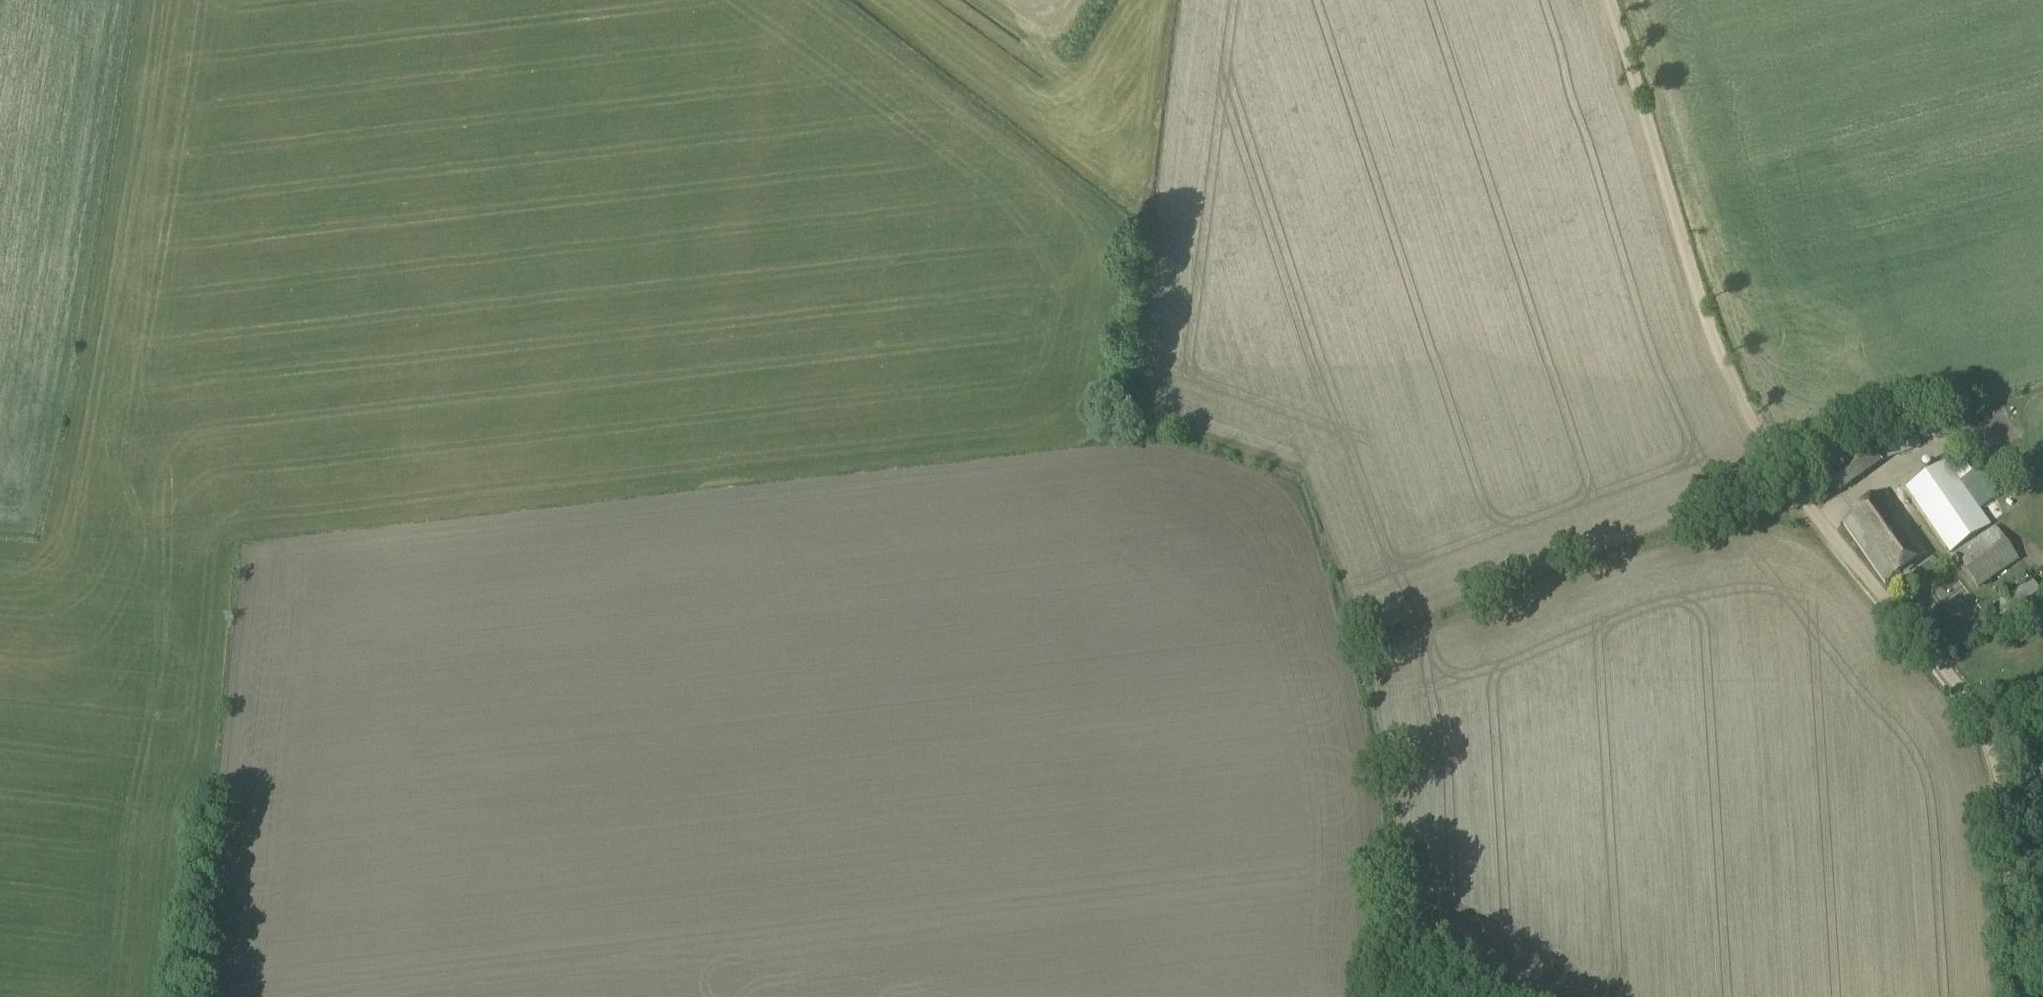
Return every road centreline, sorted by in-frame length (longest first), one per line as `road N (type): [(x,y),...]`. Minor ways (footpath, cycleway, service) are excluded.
road 1 (track): [(2022,996),(2010,808),(1998,754),(1969,700),(1756,428),(1716,344),(1610,0)]

